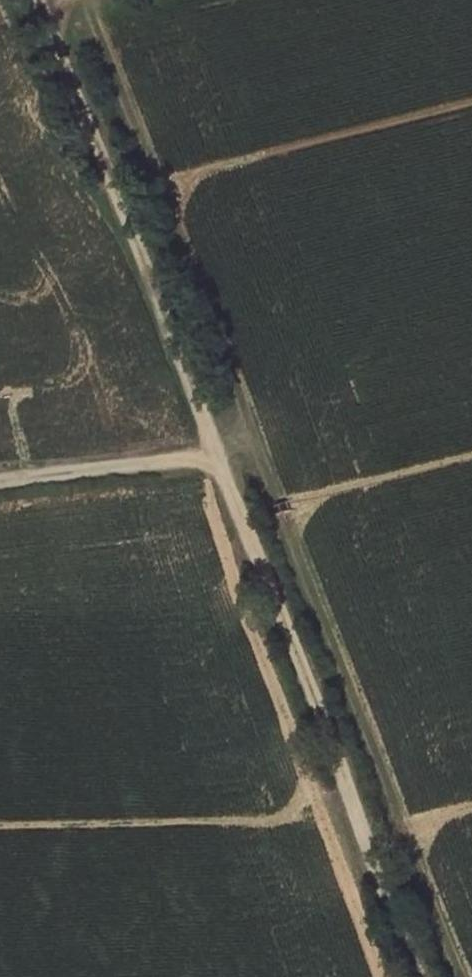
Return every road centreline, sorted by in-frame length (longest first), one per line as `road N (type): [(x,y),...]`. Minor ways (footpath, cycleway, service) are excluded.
road 1 (track): [(426,976),(21,0)]
road 2 (track): [(219,470),(0,492)]

